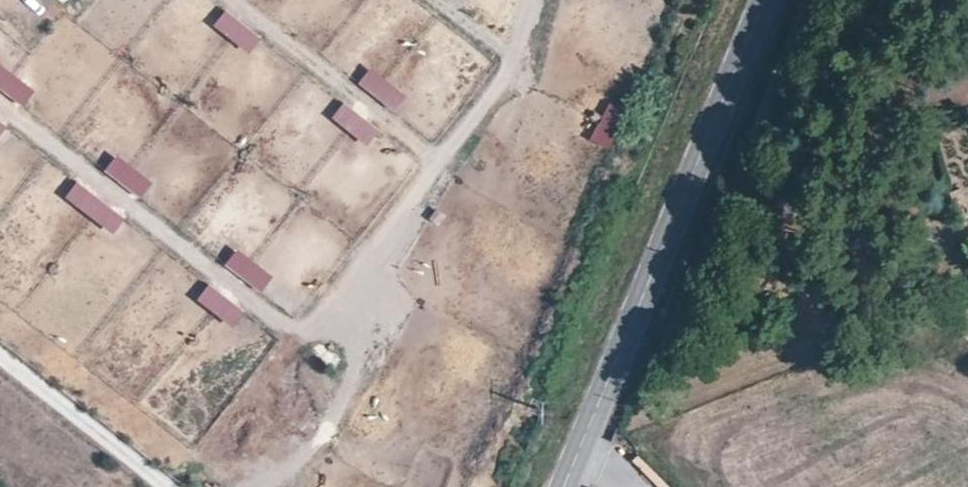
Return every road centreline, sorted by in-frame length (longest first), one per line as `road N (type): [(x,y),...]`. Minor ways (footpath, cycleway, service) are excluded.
road 1 (track): [(0,110),(292,332),(327,316),(509,69),(533,0)]
road 2 (tertiary): [(563,486),(768,0)]
road 3 (unclassified): [(167,486),(0,359)]

